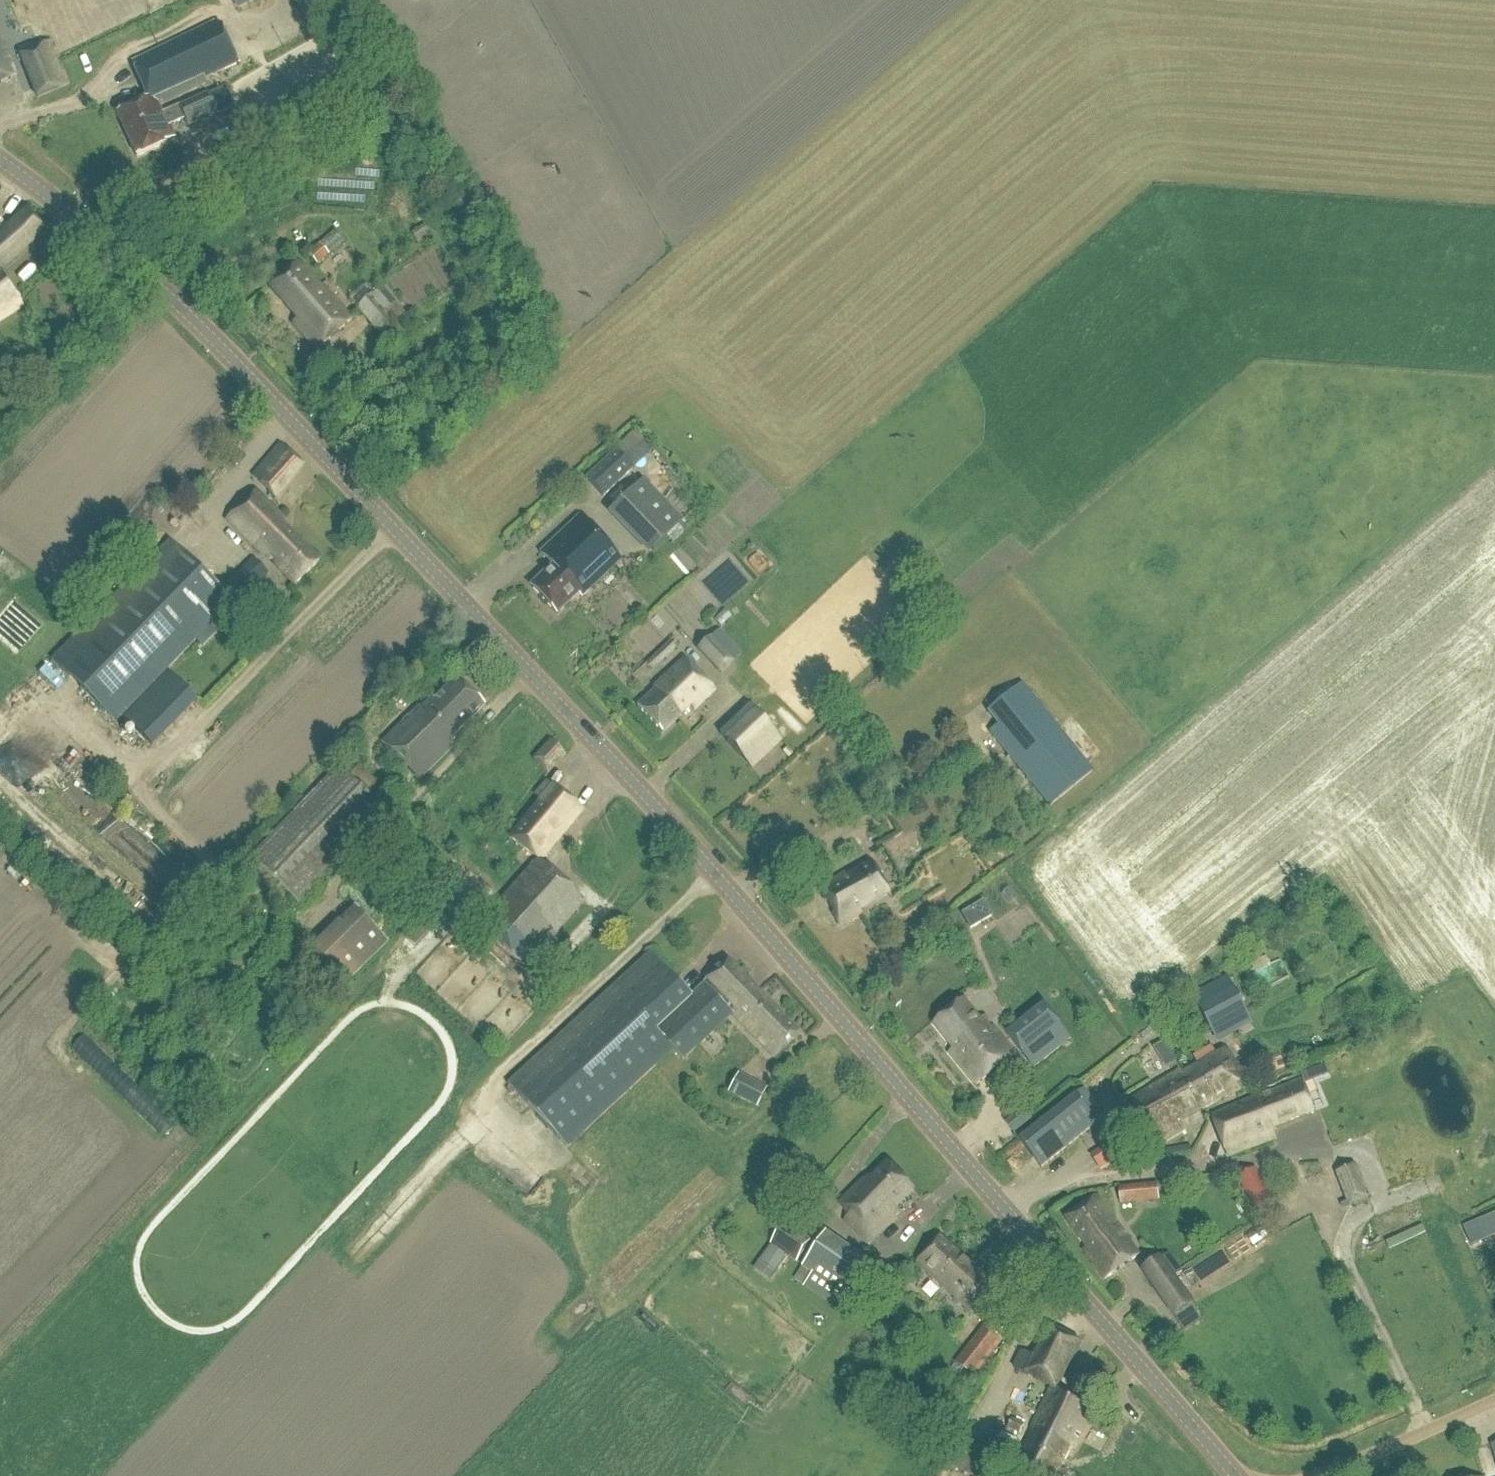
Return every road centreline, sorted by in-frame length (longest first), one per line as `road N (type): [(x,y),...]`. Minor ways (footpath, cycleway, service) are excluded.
road 1 (tertiary): [(1234,1475),(833,1009),(209,330),(0,157)]
road 2 (unclassified): [(1318,1475),(1494,1397)]

